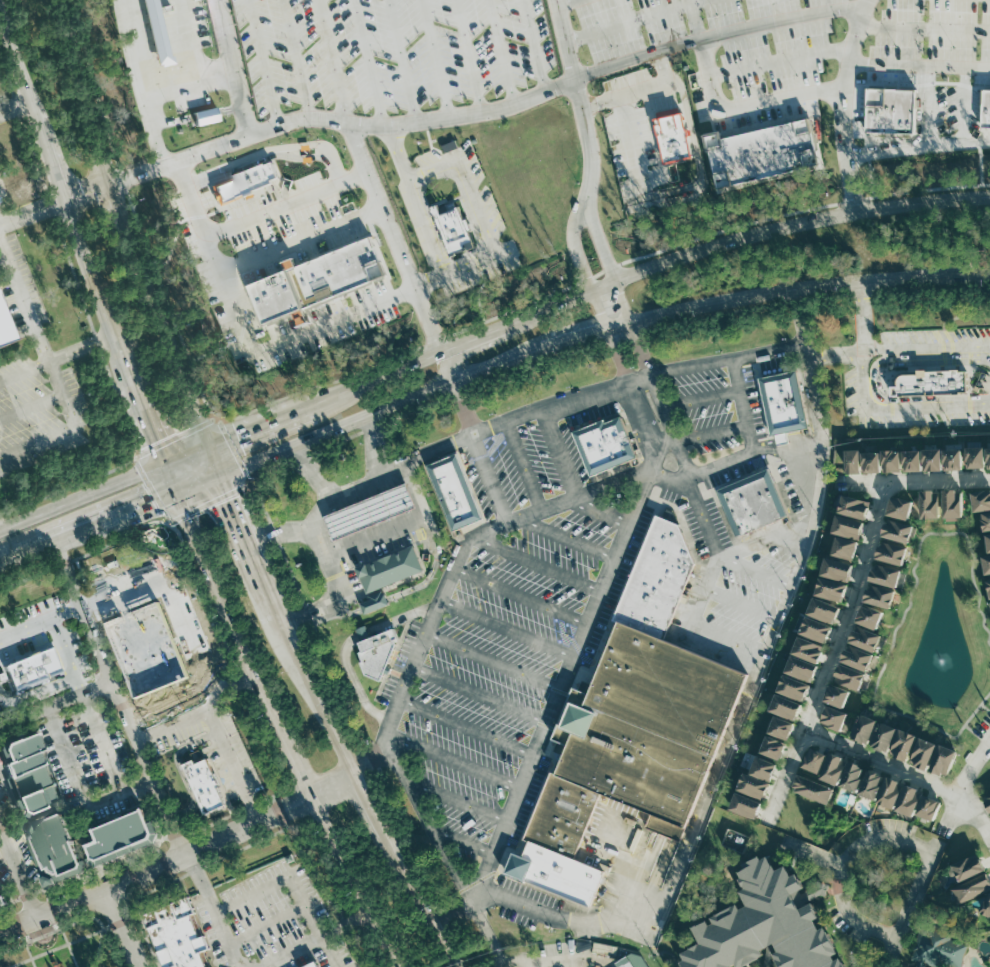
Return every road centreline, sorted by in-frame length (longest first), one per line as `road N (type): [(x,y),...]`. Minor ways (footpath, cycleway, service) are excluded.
road 1 (secondary): [(989,195),(750,235),(562,301),(209,446)]
road 2 (secondary): [(217,474),(577,335),(794,288),(989,274)]
road 3 (secondary): [(462,966),(381,838),(277,629),(217,474)]
road 4 (residential): [(769,815),(853,603),(885,482)]
road 5 (residential): [(51,539),(182,859)]
road 6 (residential): [(314,798),(0,932)]
road 7 (secondary): [(176,491),(283,735)]
road 8 (secondary): [(209,446),(128,231)]
road 9 (residential): [(989,838),(958,792),(804,731)]
road 10 (secondary): [(0,560),(176,491)]
road 11 (secondary): [(314,798),(398,966)]
road 12 (secondary): [(110,181),(68,0)]
road 13 (secondary): [(165,464),(0,531)]
road 14 (secondary): [(67,199),(125,355)]
road 15 (residential): [(838,484),(989,479)]
road 16 (secondary): [(0,1),(47,142)]

